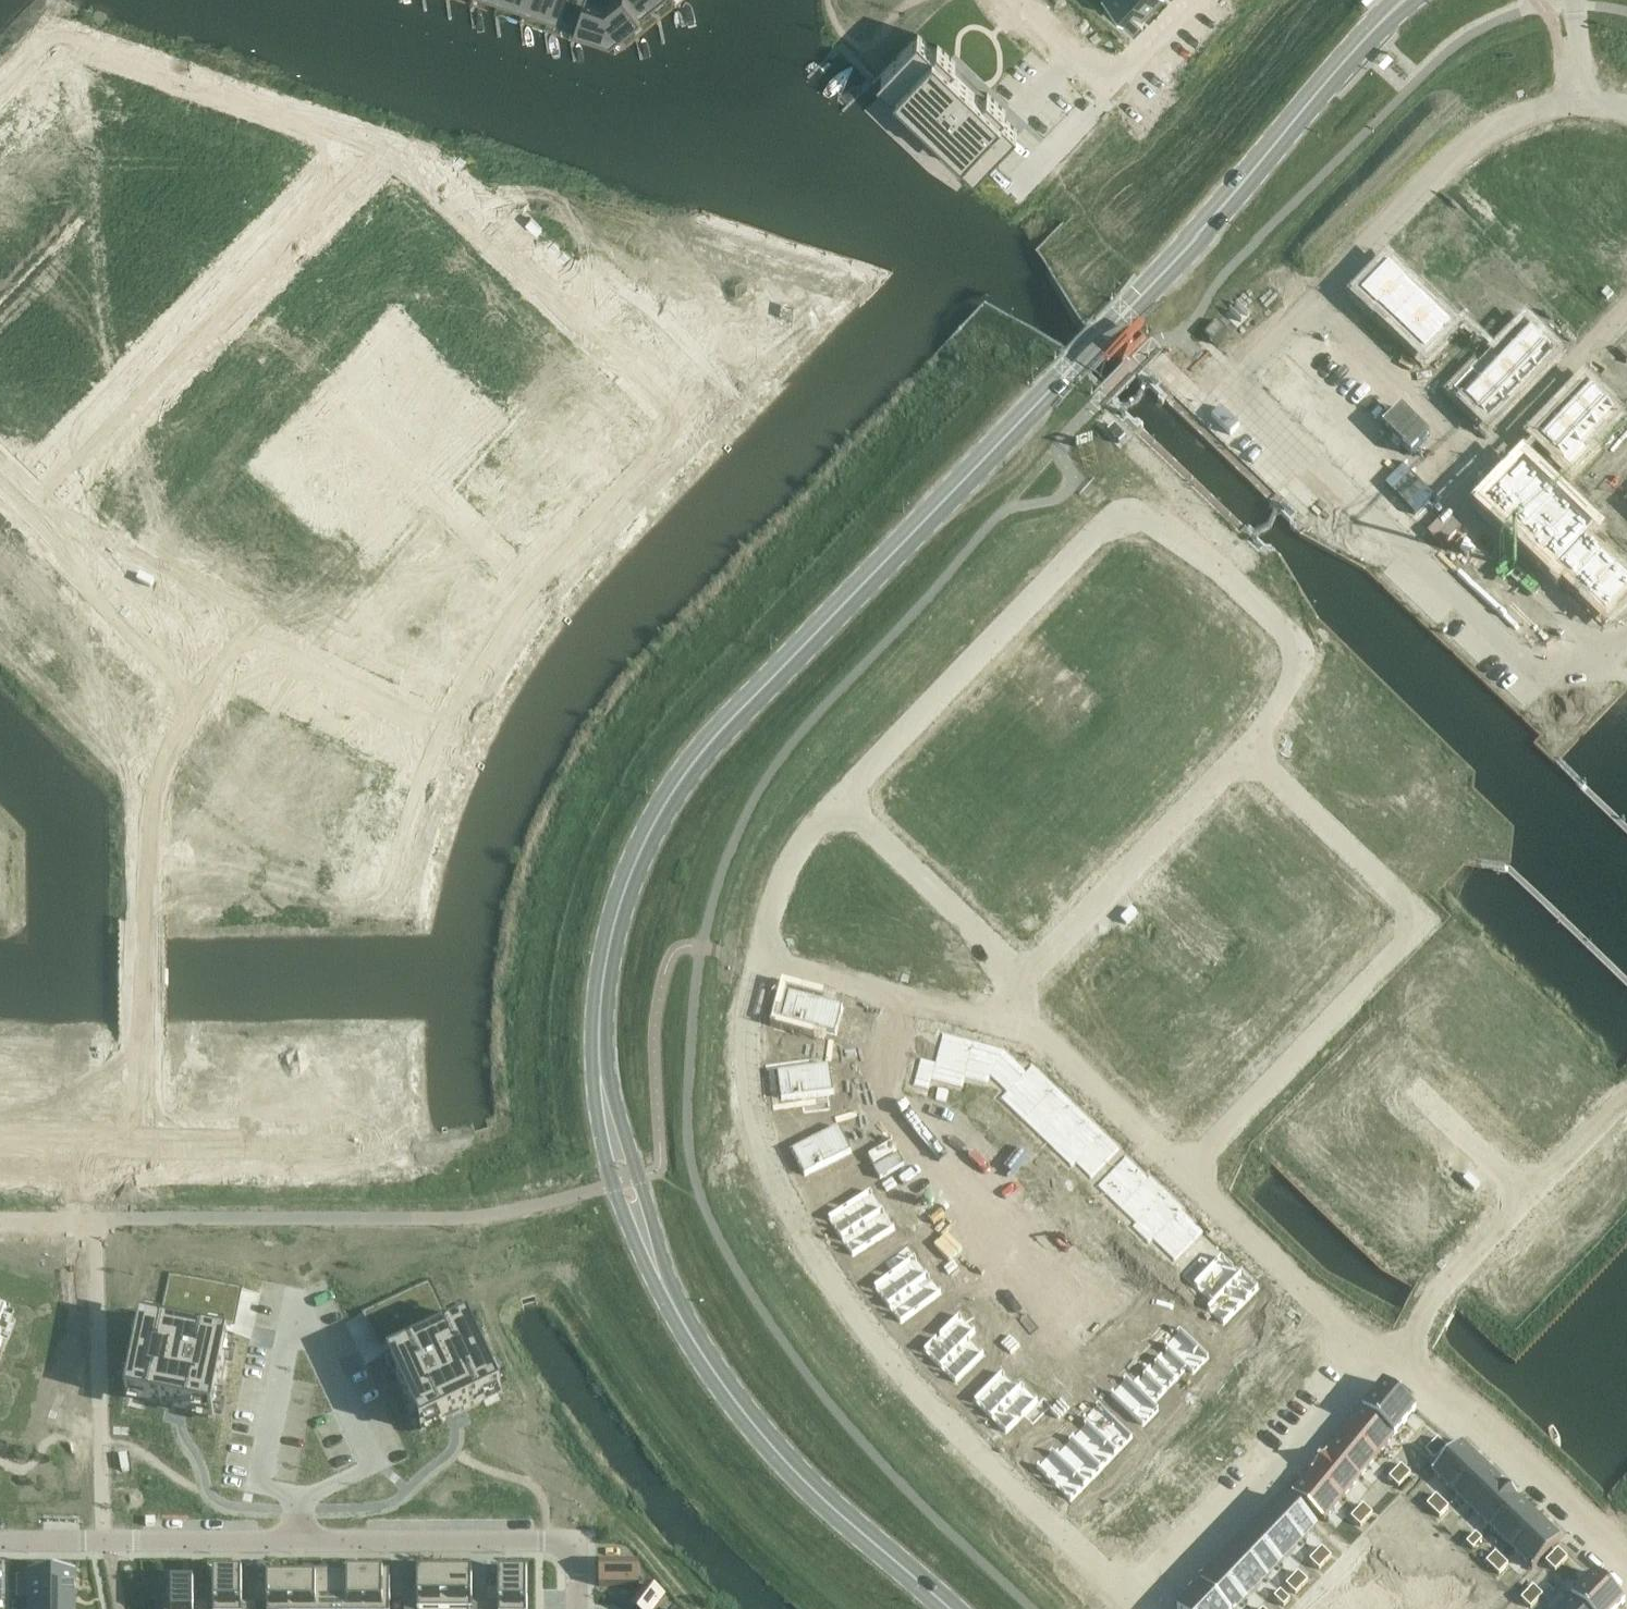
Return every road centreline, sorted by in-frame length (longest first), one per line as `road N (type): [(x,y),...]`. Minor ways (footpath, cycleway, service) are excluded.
road 1 (secondary): [(1404,0),(1104,334),(719,732),(664,801),(610,948),(599,1054),(603,1112)]
road 2 (residential): [(370,143),(424,160),(705,431),(548,586),(454,736)]
road 3 (residential): [(840,800),(1108,515),(1134,508),(1228,575),(1304,648),(1304,664),(1246,750)]
road 4 (residential): [(754,962),(737,1034),(747,1142),(783,1212),(917,1394),(1063,1532)]
road 5 (residential): [(1175,1178),(1421,917),(1246,750)]
road 6 (residential): [(0,1540),(581,1544)]
road 7 (residential): [(1485,456),(1316,299),(1470,144),(1584,99)]
road 8 (residential): [(136,1169),(147,778),(219,632)]
road 9 (residential): [(370,143),(31,508)]
road 10 (secondary): [(644,1239),(726,1388),(945,1608)]
road 11 (residential): [(0,87),(52,33),(370,143)]
road 12 (residential): [(1124,1590),(1258,1460),(1354,1334)]
road 13 (residential): [(1295,1285),(1063,1532)]
road 14 (residential): [(1246,750),(1028,981)]
road 15 (residential): [(1626,1557),(1472,1413),(1402,1365)]
road 16 (residential): [(93,1218),(100,1507)]
road 17 (residential): [(1626,650),(1451,490),(1485,456)]
road 18 (residential): [(410,1163),(136,1169)]
road 19 (residential): [(1010,1027),(754,962)]
road 20 (residential): [(840,800),(1028,981)]
road 21 (residential): [(454,736),(219,632)]
road 22 (residential): [(1188,0),(1115,78),(1019,0)]
road 23 (residential): [(219,632),(75,554),(31,508)]
road 24 (residential): [(1175,1178),(1079,1081),(1010,1027)]
road 25 (residential): [(1402,1365),(1436,1287),(1529,1196)]
road 26 (residential): [(1485,456),(1626,307)]
road 27 (residential): [(754,962),(786,868),(840,800)]
road 28 (residential): [(454,736),(395,907)]
road 29 (residential): [(1413,1081),(1529,1196)]
road 30 (residential): [(1295,1285),(1175,1178)]
road 31 (secondary): [(644,1239),(644,1194),(603,1112)]
road 32 (secondary): [(603,1112),(612,1183),(644,1239)]
road 33 (residential): [(1529,1196),(1626,1101)]

